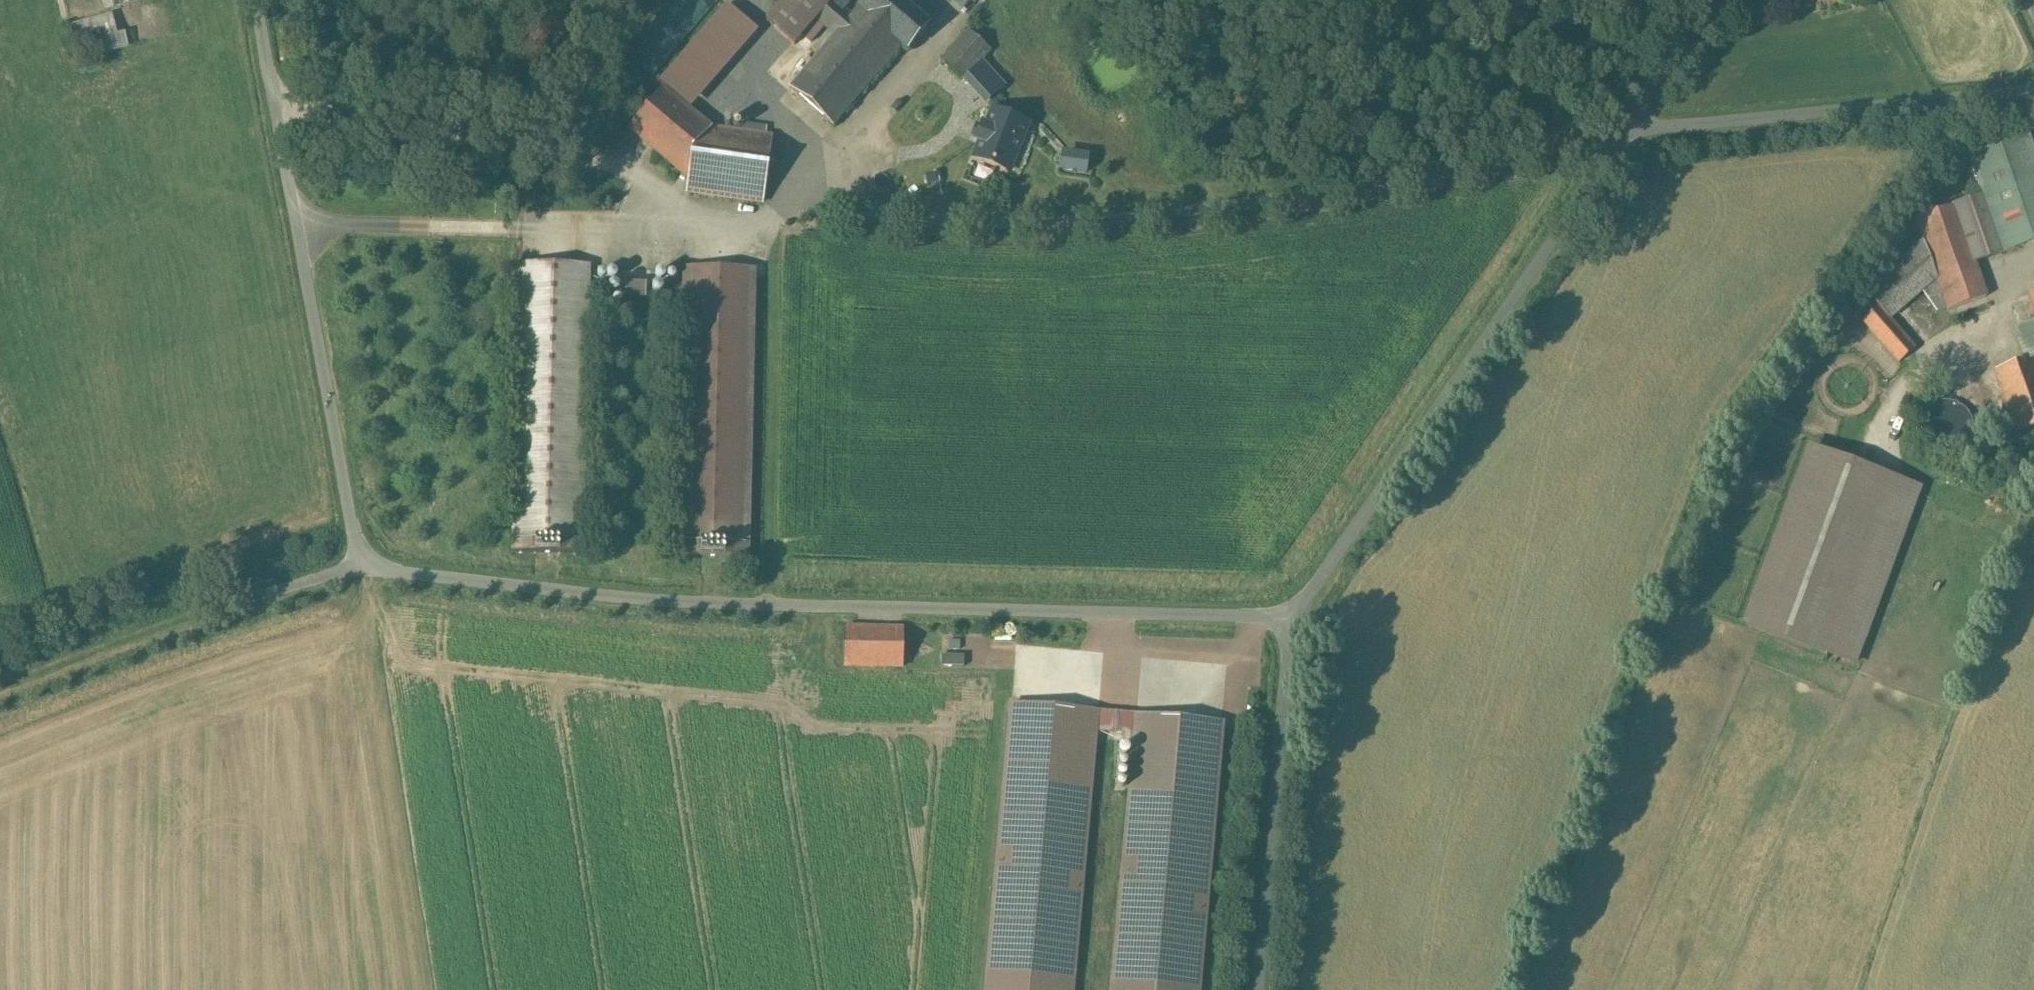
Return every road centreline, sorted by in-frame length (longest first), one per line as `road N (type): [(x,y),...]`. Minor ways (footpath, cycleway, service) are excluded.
road 1 (unclassified): [(1293,618),(707,607),(359,569),(252,0)]
road 2 (unclassified): [(1627,127),(1420,446),(1293,618)]
road 3 (unclassified): [(2033,89),(1627,127)]
road 4 (track): [(359,569),(192,615),(0,684)]
road 5 (unclassified): [(1257,989),(1293,618)]
road 6 (unclassified): [(1702,0),(1627,127)]

